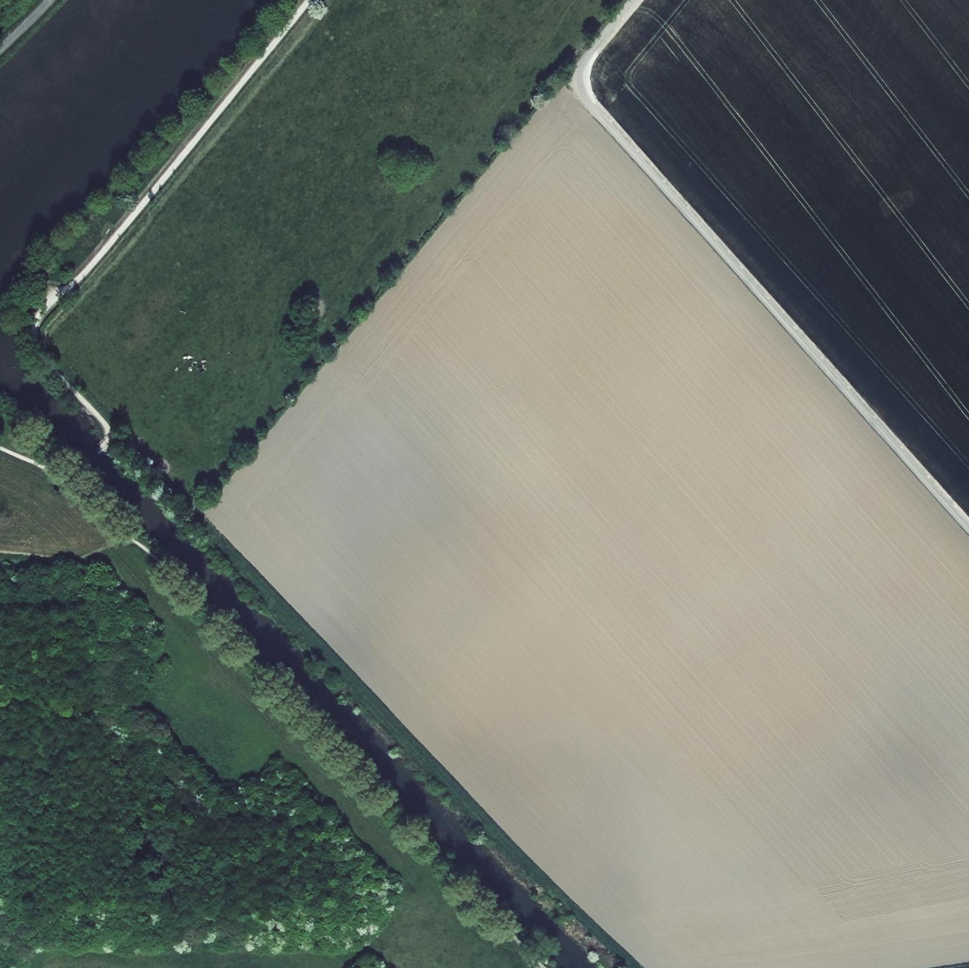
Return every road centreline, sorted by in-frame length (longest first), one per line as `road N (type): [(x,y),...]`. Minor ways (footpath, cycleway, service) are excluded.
road 1 (residential): [(968,530),(580,86),(591,53),(634,0)]

